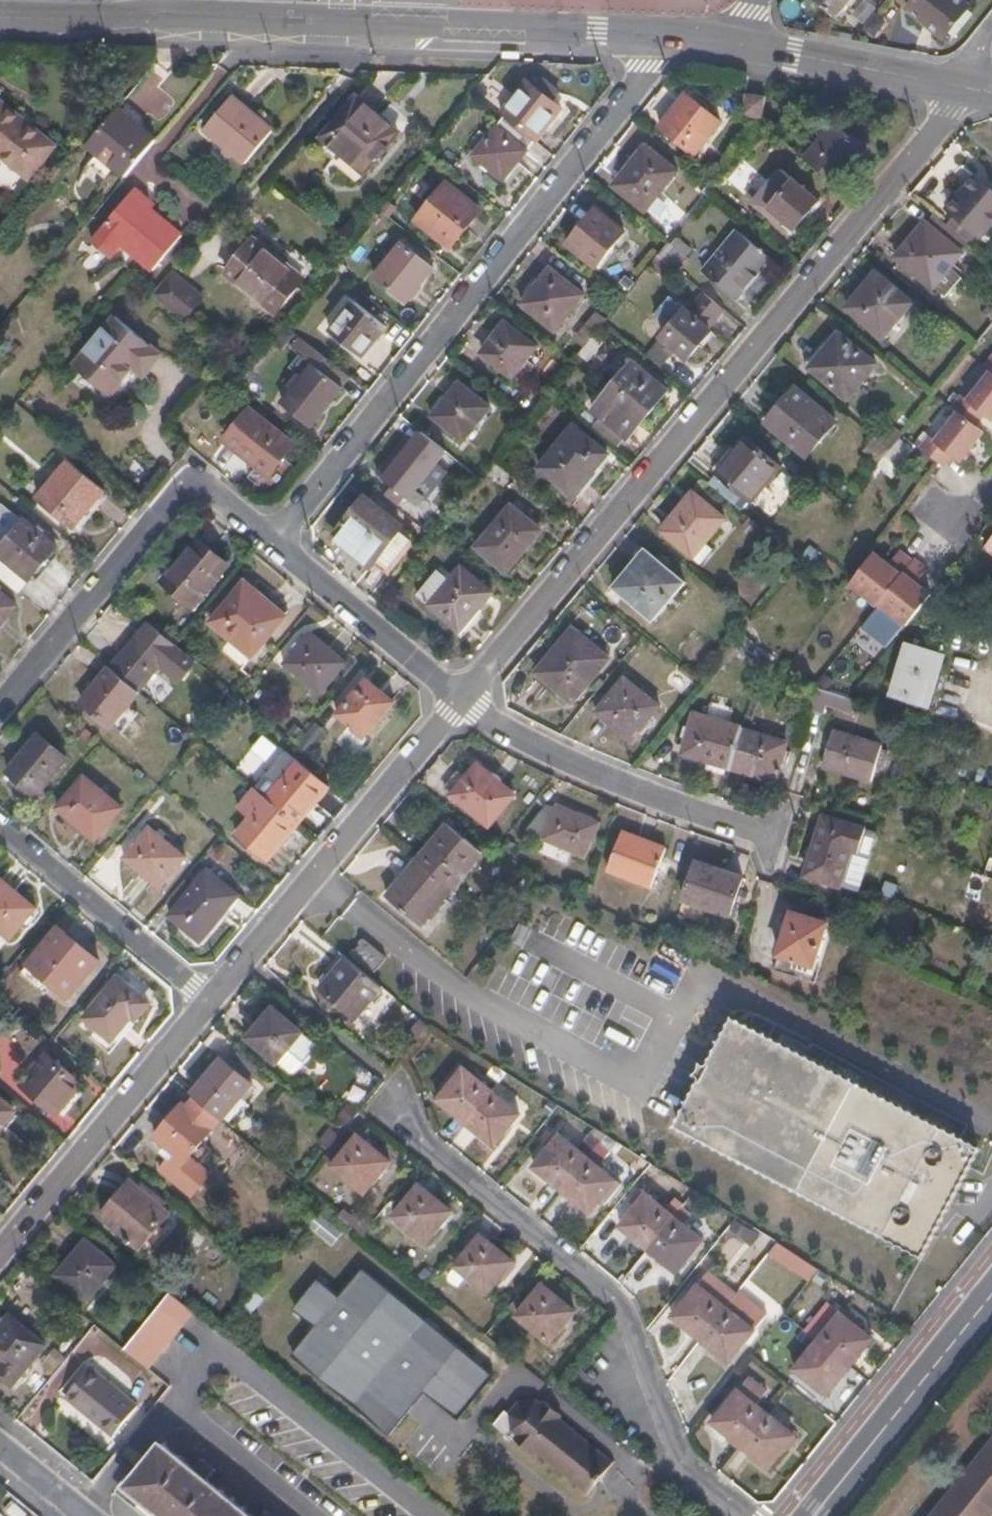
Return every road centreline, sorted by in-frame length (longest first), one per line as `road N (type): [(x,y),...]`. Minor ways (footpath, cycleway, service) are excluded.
road 1 (residential): [(460,697),(969,90)]
road 2 (tertiary): [(0,18),(145,15),(670,40)]
road 3 (residential): [(276,547),(670,40)]
road 4 (residential): [(398,1100),(412,1133),(616,1299),(683,1464),(746,1515)]
road 5 (residential): [(211,1003),(460,697)]
road 6 (residential): [(772,835),(629,788),(532,743),(460,697)]
road 7 (residential): [(0,1254),(211,1003)]
road 8 (residential): [(0,708),(192,480)]
road 9 (secondary): [(814,1515),(991,1294)]
road 10 (residential): [(211,1003),(0,822)]
road 11 (tertiary): [(732,42),(969,90)]
road 12 (residential): [(460,697),(276,547)]

